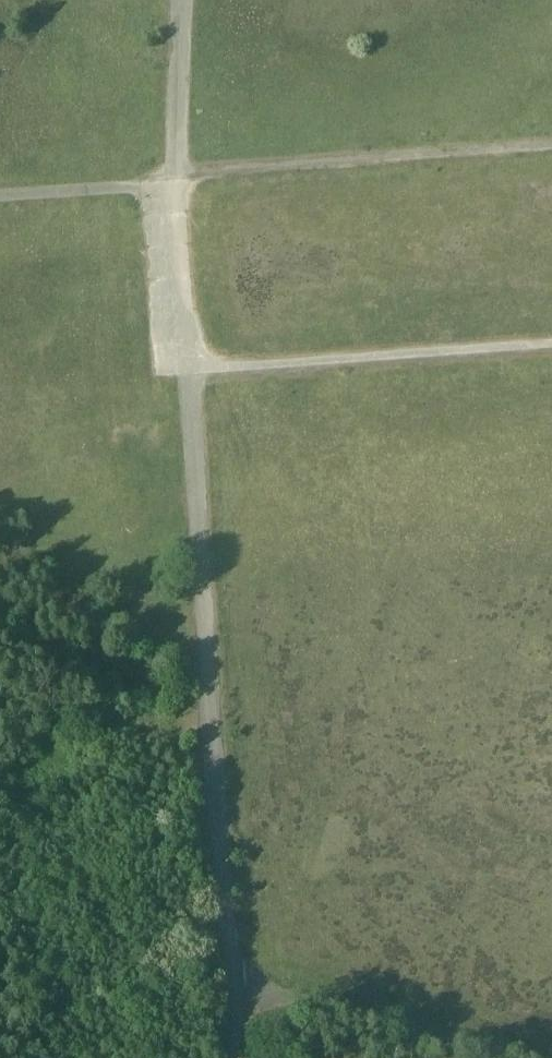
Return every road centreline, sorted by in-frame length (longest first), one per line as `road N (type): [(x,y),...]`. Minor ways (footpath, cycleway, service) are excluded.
road 1 (track): [(234,1057),(184,194)]
road 2 (track): [(551,345),(191,369)]
road 3 (track): [(230,998),(486,1057)]
road 4 (track): [(184,194),(183,0)]
road 5 (track): [(0,202),(184,194)]

